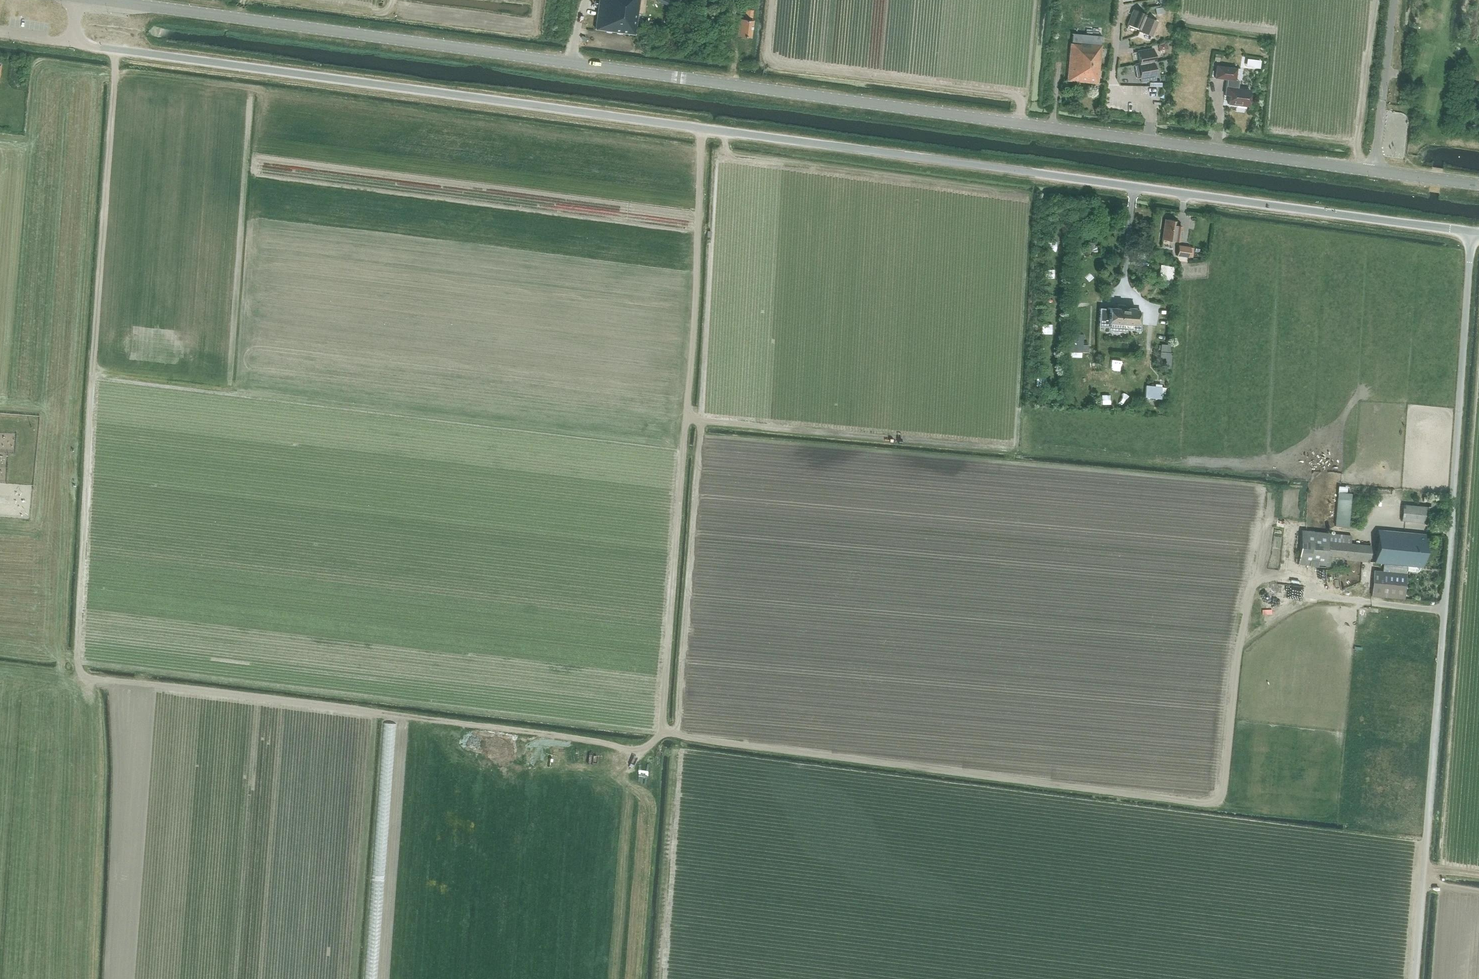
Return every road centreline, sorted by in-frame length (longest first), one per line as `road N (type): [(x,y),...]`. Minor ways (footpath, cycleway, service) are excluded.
road 1 (unclassified): [(1471,233),(71,42)]
road 2 (track): [(704,128),(659,734),(678,737),(677,751),(1427,844)]
road 3 (secondary): [(1478,184),(105,0)]
road 4 (track): [(116,48),(77,672),(602,744),(646,748),(659,734)]
road 5 (track): [(678,737),(1217,806),(1246,623),(1319,597),(1445,610)]
road 6 (unclassified): [(1416,978),(1471,233)]
road 7 (track): [(116,681),(107,978)]

